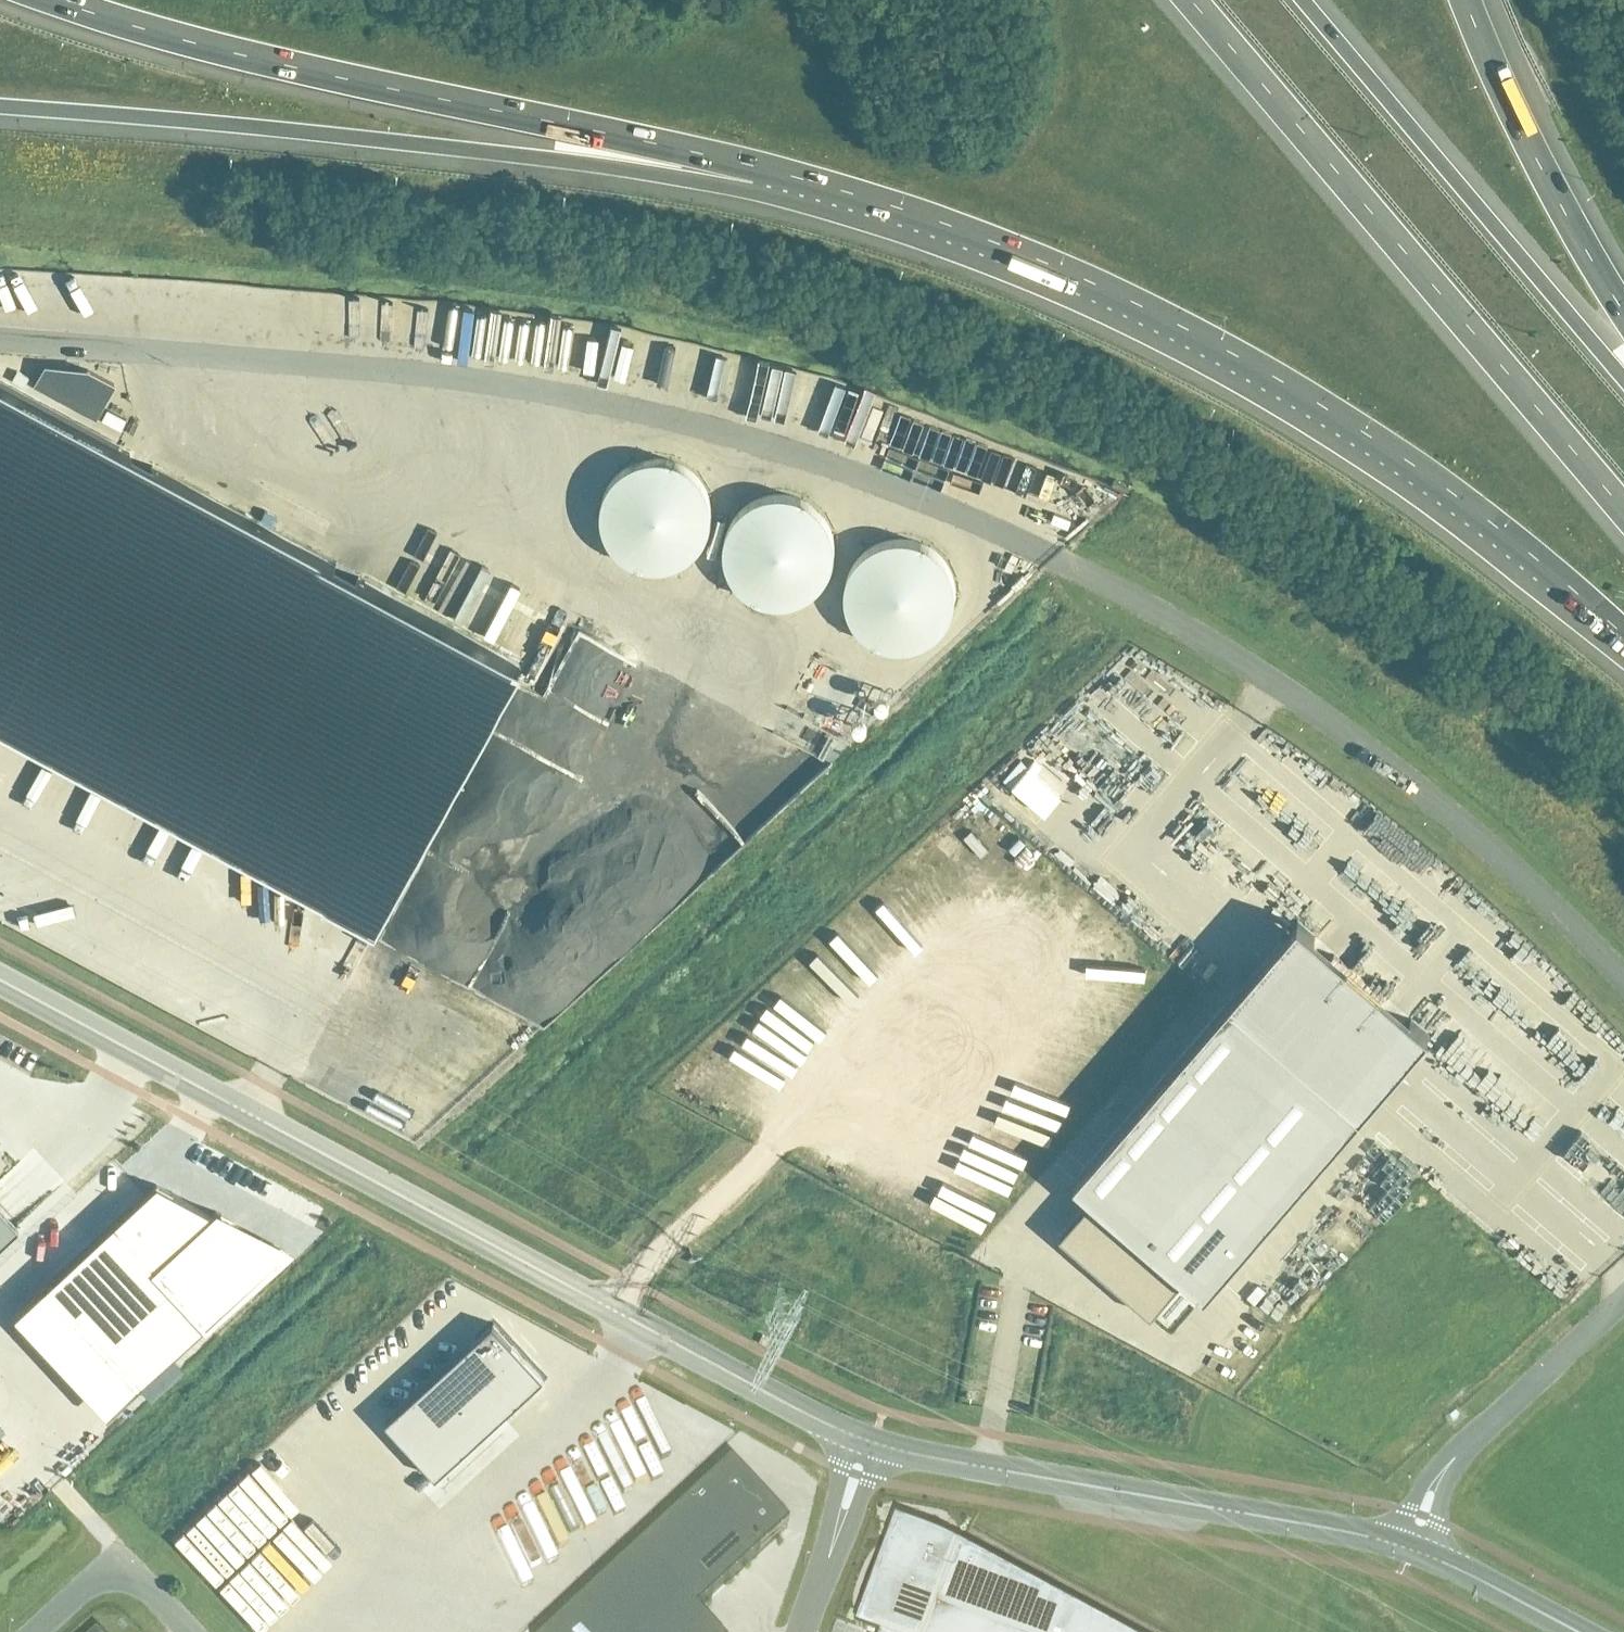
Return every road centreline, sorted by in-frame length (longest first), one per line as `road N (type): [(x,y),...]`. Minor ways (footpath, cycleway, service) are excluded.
road 1 (motorway): [(756,166),(930,218),(1193,332),(1382,444),(1623,635)]
road 2 (secondary): [(850,1433),(0,978)]
road 3 (motorway): [(0,107),(756,166)]
road 4 (motorway): [(57,0),(191,40),(756,166)]
road 5 (unclassified): [(1053,555),(1248,666),(1373,753),(1501,857),(1623,976)]
road 6 (motorway): [(1188,0),(1623,514)]
road 7 (secondary): [(1396,1543),(885,1444)]
road 8 (motorway): [(1623,377),(1304,0)]
road 9 (motorway): [(1623,307),(1501,88),(1469,0)]
road 10 (unclassified): [(1623,1297),(1458,1452)]
road 11 (unclassified): [(43,1631),(120,1560),(189,1631)]
road 12 (secondary): [(1579,1631),(1424,1553)]
road 13 (unclassified): [(827,1561),(885,1444)]
road 14 (unclassified): [(850,1433),(827,1561)]

